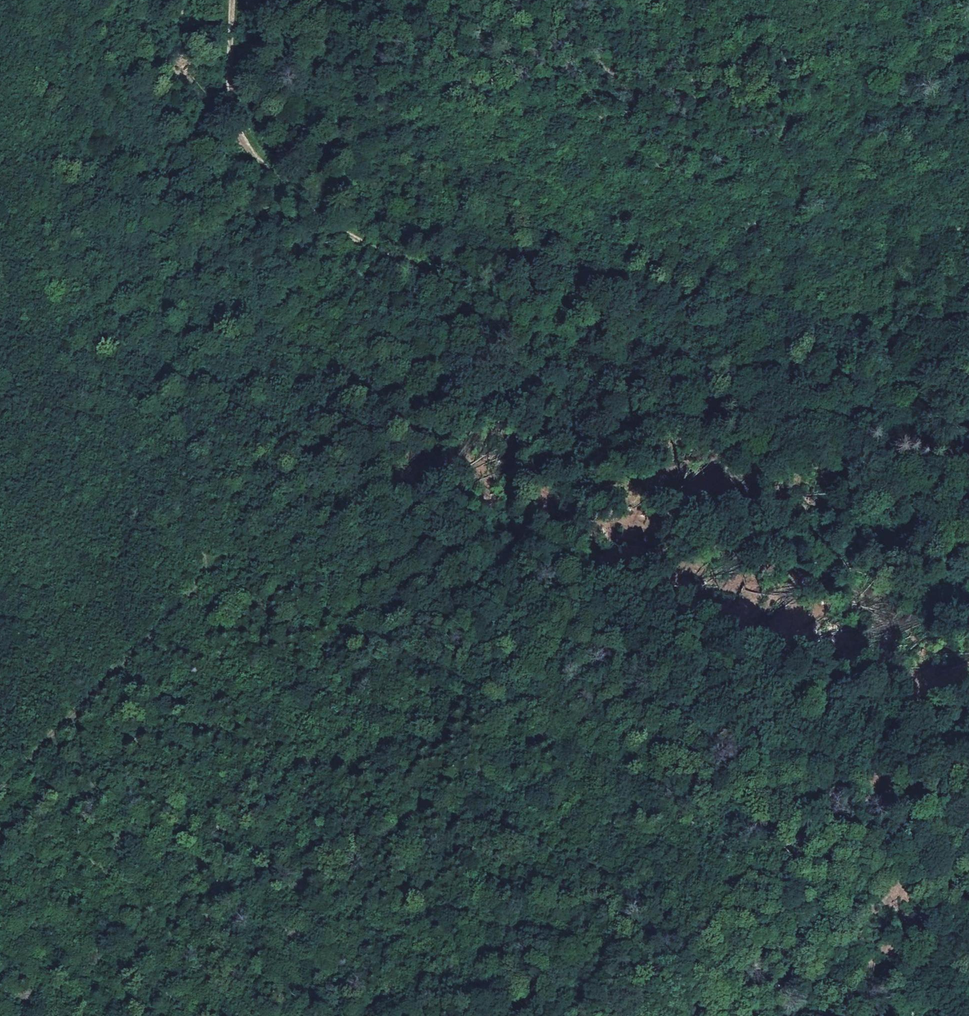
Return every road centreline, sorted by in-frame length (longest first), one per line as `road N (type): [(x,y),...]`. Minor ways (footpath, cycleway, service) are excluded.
road 1 (track): [(228,0),(253,149),(367,244),(611,368),(799,427),(968,460)]
road 2 (track): [(0,258),(194,556),(191,580),(0,785)]

